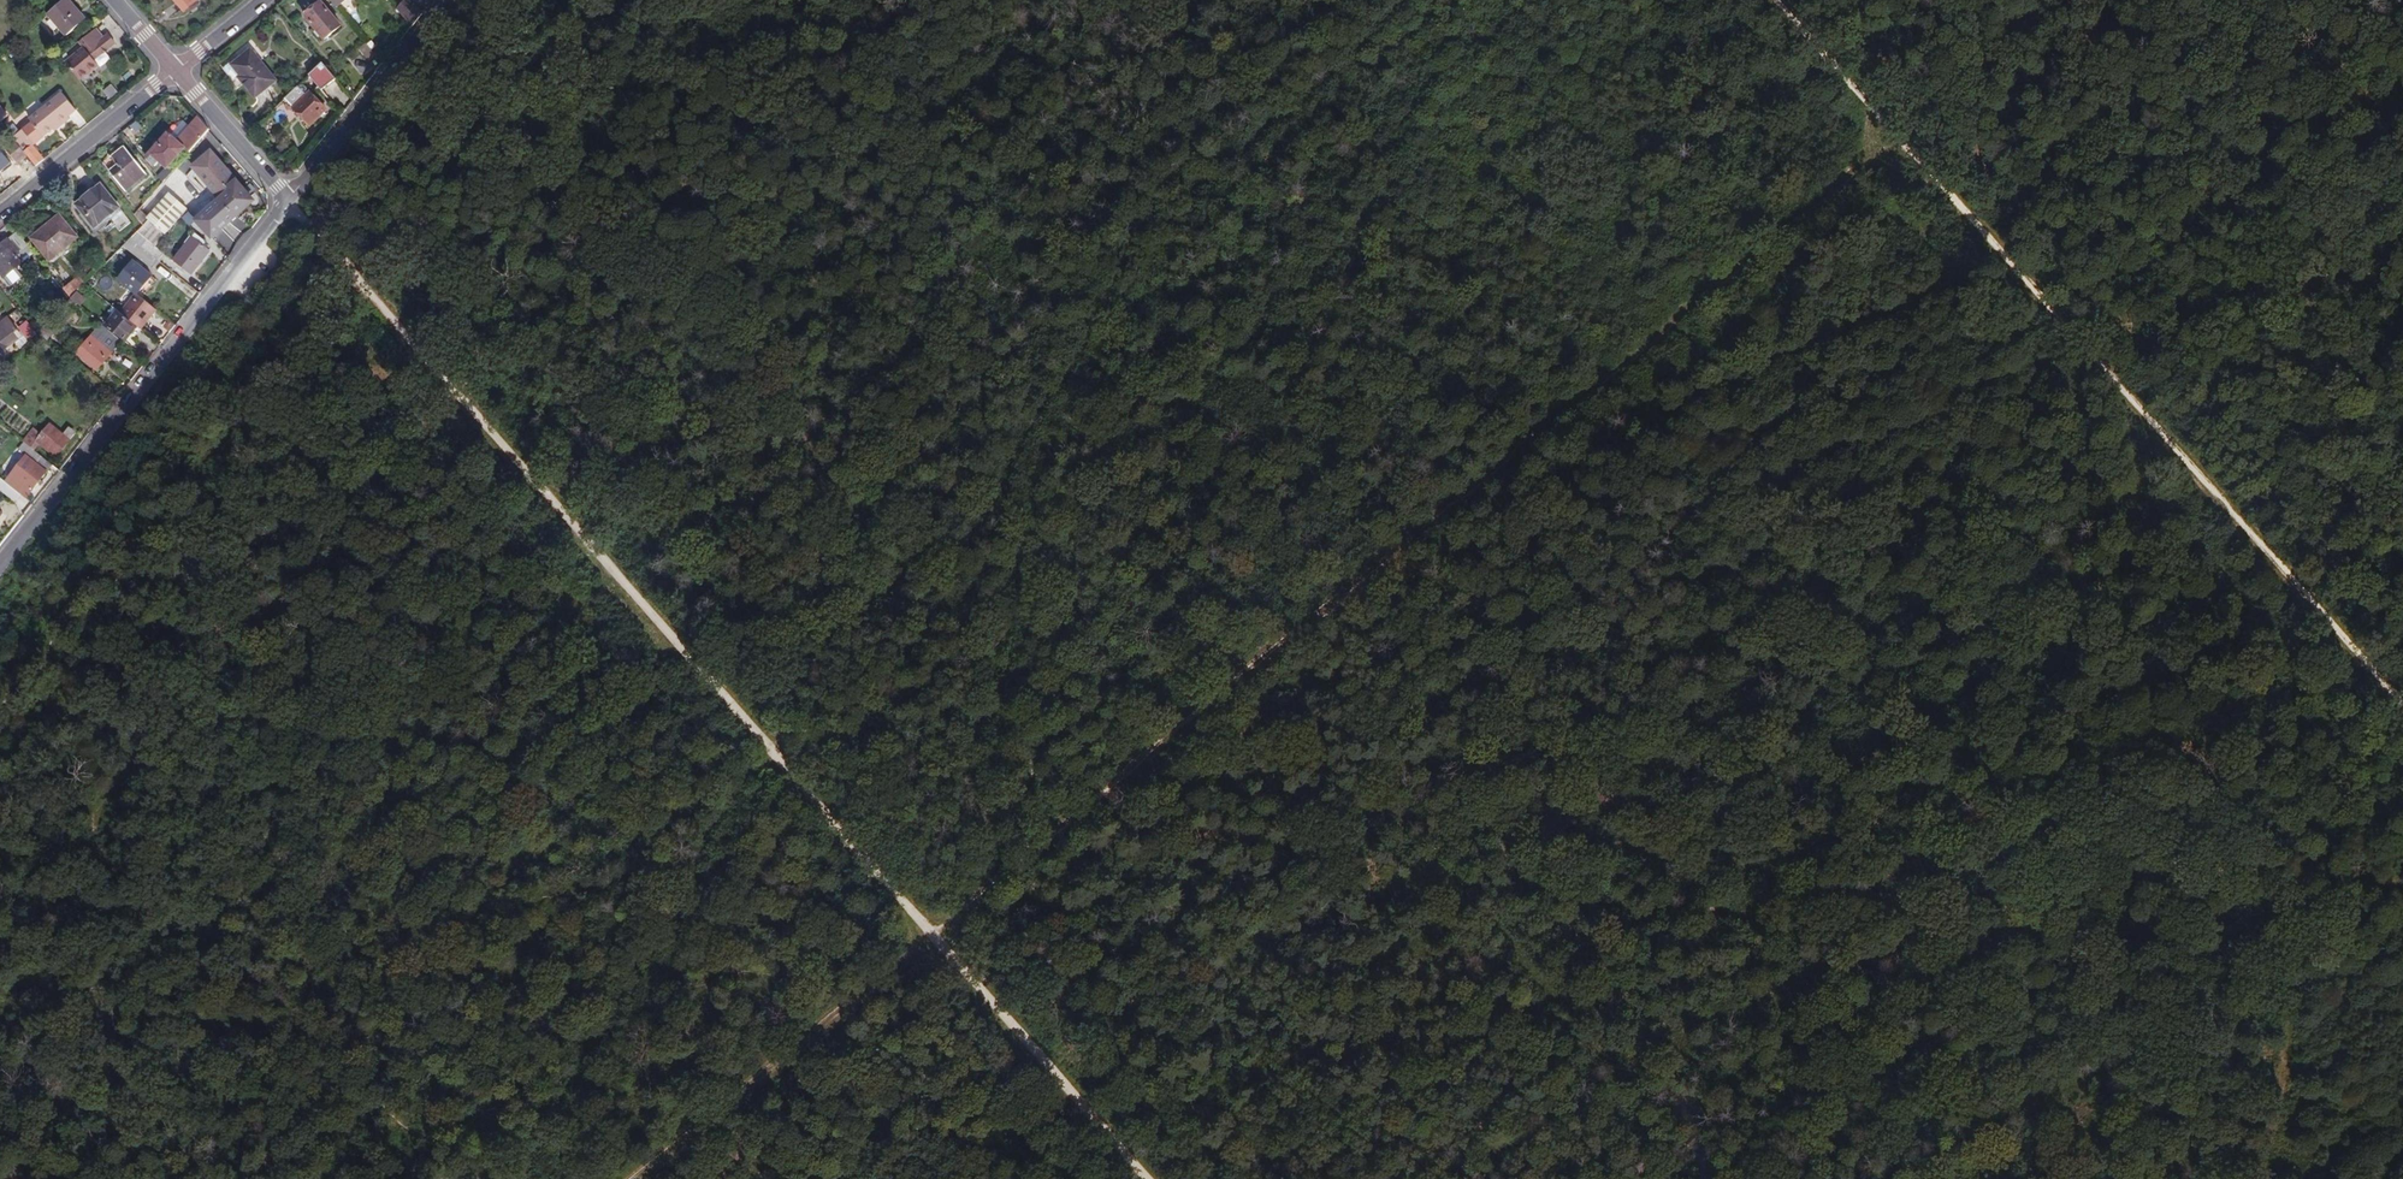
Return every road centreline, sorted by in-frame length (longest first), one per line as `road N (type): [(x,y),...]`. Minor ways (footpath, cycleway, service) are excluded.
road 1 (track): [(1897,137),(930,936)]
road 2 (track): [(2402,705),(1897,137)]
road 3 (track): [(775,755),(335,258)]
road 4 (residential): [(287,201),(0,564)]
road 5 (track): [(930,936),(632,1178)]
road 6 (track): [(1145,1178),(930,936)]
road 7 (residential): [(449,0),(287,201)]
road 8 (track): [(930,936),(775,755)]
road 9 (residential): [(0,223),(184,81)]
road 10 (track): [(2052,0),(1897,137)]
road 11 (track): [(1897,137),(1777,0)]
road 12 (residential): [(184,81),(287,201)]
road 13 (residential): [(184,81),(284,0)]

